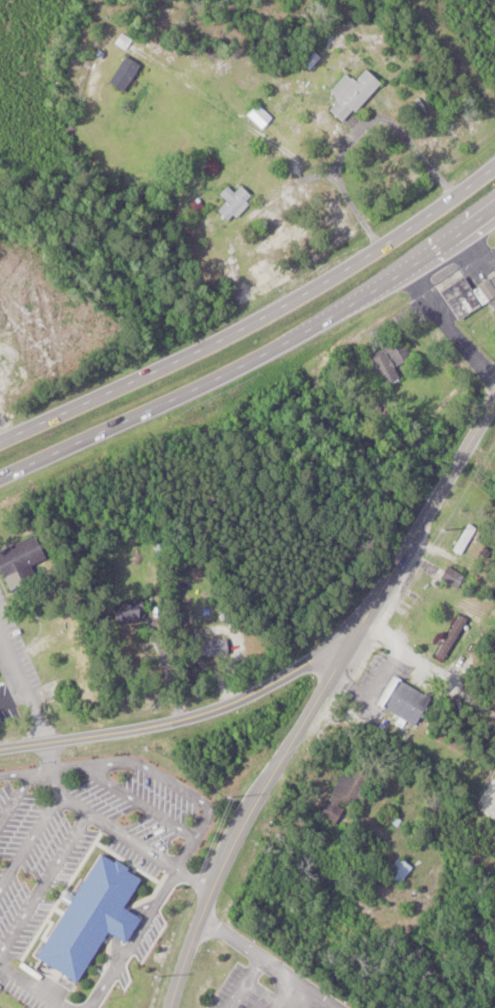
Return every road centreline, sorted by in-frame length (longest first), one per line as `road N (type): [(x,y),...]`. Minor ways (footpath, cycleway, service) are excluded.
road 1 (tertiary): [(166,1007),(199,912),(279,754),(494,399)]
road 2 (trunk): [(494,164),(200,348),(0,438)]
road 3 (trunk): [(0,475),(217,376),(494,206)]
road 4 (residential): [(0,748),(214,710),(353,634)]

